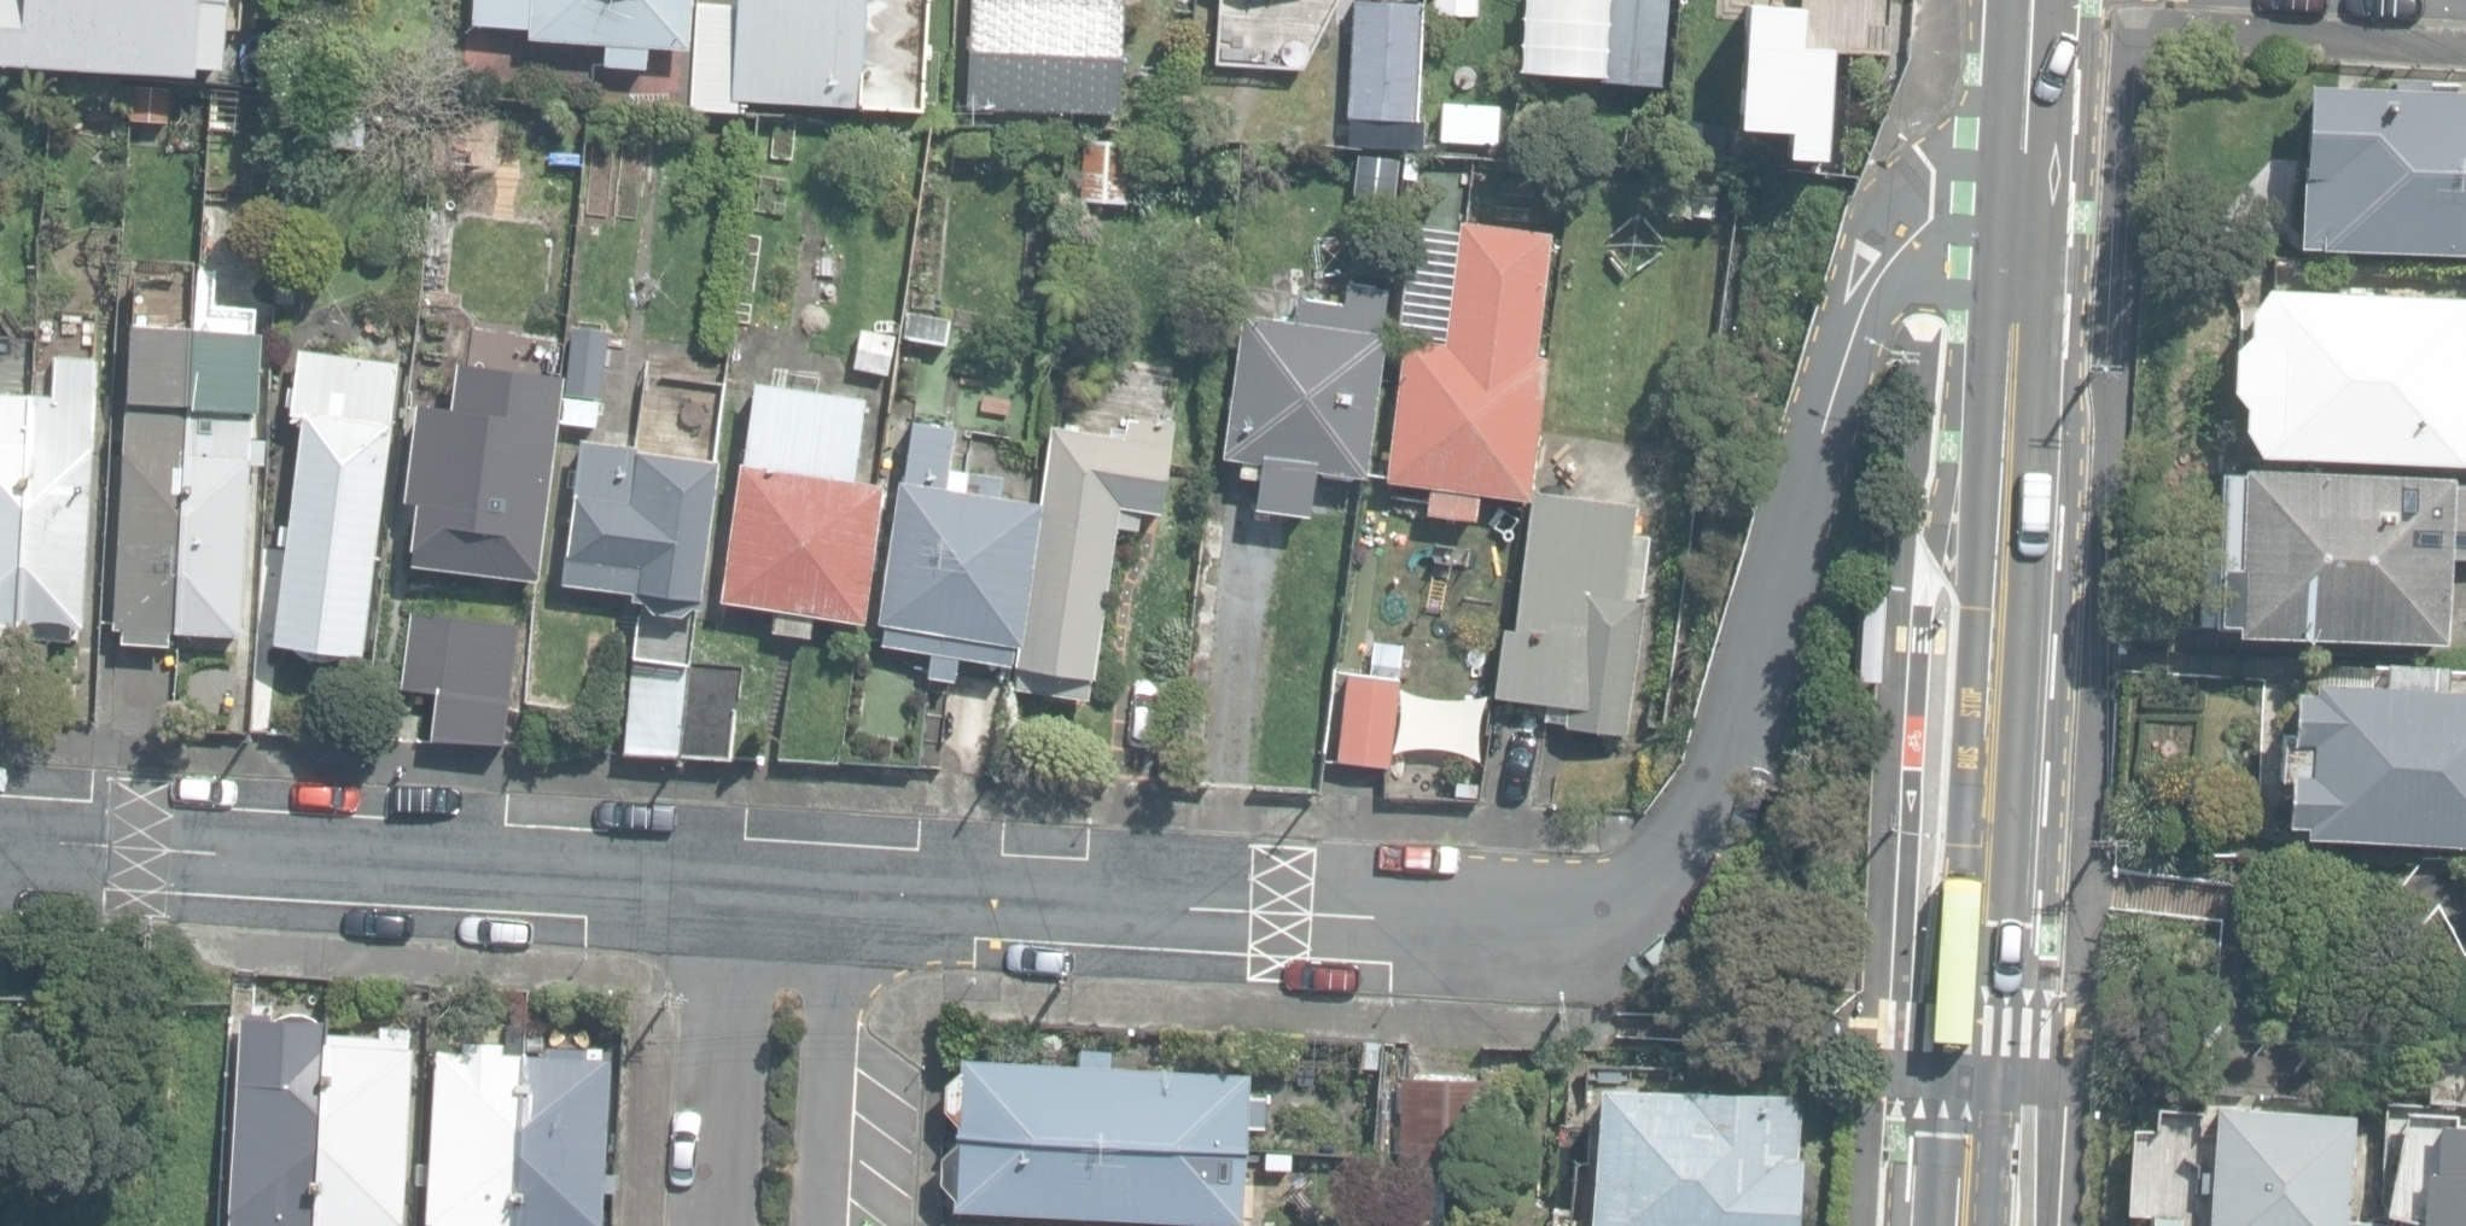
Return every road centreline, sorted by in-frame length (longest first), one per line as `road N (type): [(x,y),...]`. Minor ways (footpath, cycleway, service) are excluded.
road 1 (residential): [(801,887),(1528,925),(1561,924),(1653,883),(1703,834),(1744,756),(1847,348),(1895,250),(1947,213),(2020,208)]
road 2 (secondary): [(2020,208),(1959,1225)]
road 3 (residential): [(0,843),(150,842),(801,887)]
road 4 (residential): [(784,1225),(801,887)]
road 5 (secondary): [(2033,0),(2020,208)]

